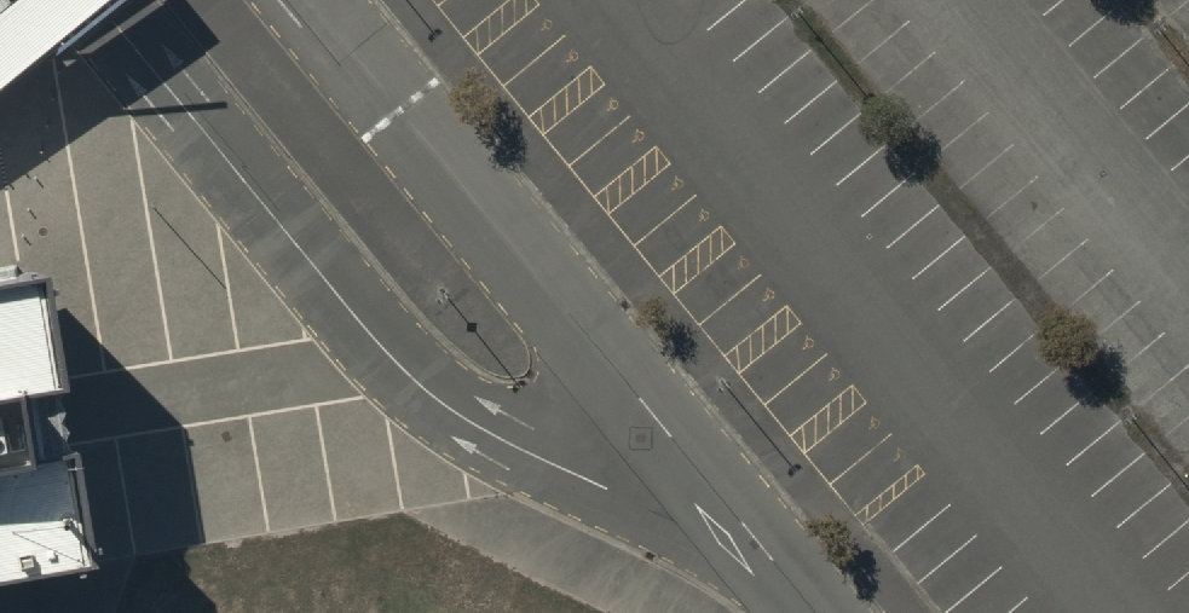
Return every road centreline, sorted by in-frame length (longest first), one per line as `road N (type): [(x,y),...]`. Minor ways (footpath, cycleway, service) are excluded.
road 1 (unclassified): [(774,553),(608,493),(440,405),(390,358),(81,0)]
road 2 (unclassified): [(774,553),(310,0)]

